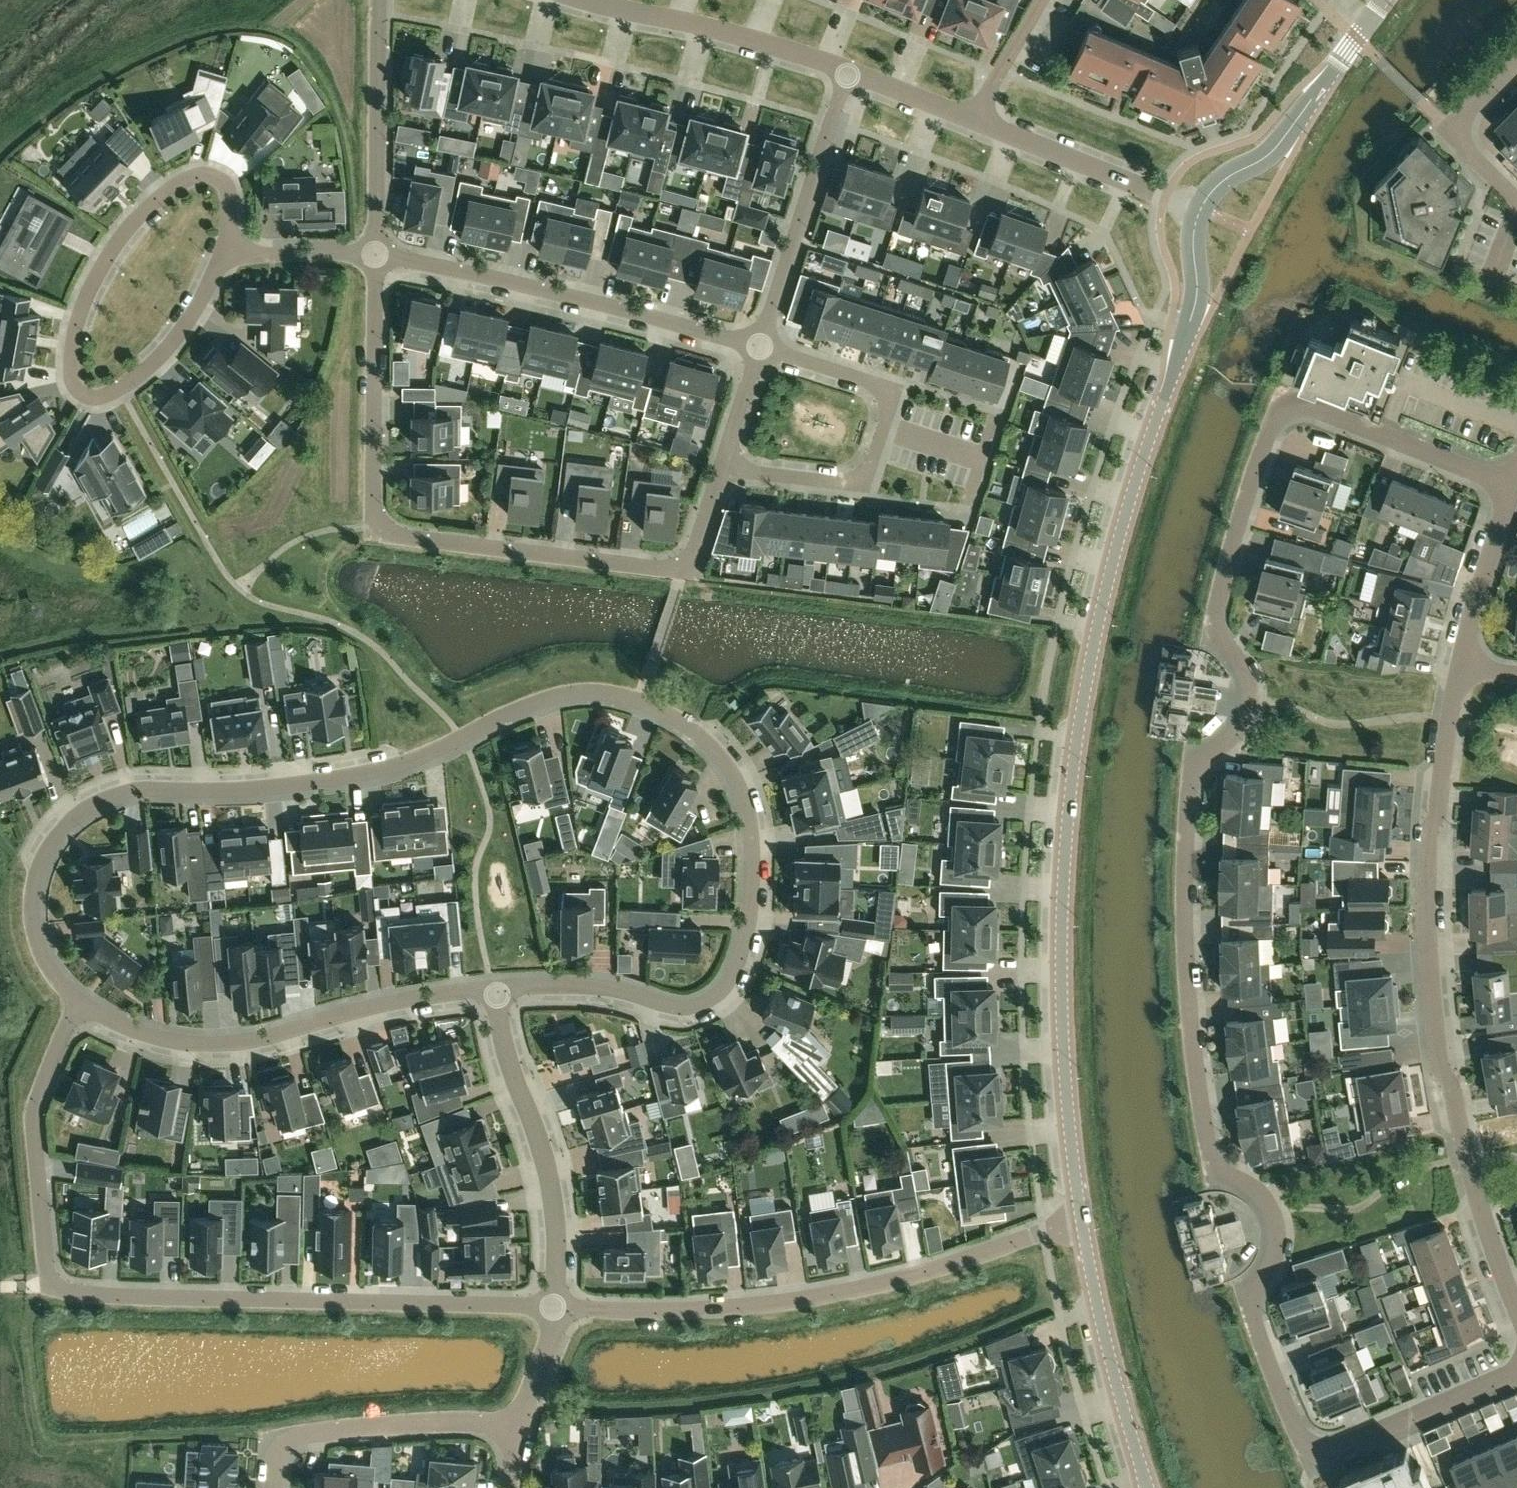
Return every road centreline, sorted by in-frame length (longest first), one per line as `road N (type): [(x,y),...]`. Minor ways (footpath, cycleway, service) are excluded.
road 1 (residential): [(1516,1368),(1308,1458),(1253,1329),(1247,1286),(1263,1270),(1271,1214),(1253,1190),(1222,1178),(1201,1136),(1180,927),(1189,759),(1225,735),(1244,702),(1237,667),(1210,632),(1252,468),(1273,422),(1289,409),(1309,409),(1507,487)]
road 2 (residential): [(76,1003),(47,966),(29,904),(52,840),(81,810),(118,793),(257,792),(347,776),(408,761),(542,700),(589,689),(637,699),(708,744),(739,799),(749,851),(739,955),(719,989),(680,1007),(581,986),(491,991)]
road 3 (tertiary): [(1081,1219),(1061,964),(1079,709),(1125,510),(1196,296),(1197,208)]
road 4 (residential): [(556,1308),(48,1289),(28,1122),(76,1003)]
road 5 (residential): [(374,254),(373,505),(385,531),(680,567),(695,548),(721,467)]
road 6 (residential): [(1516,1311),(1491,1249),(1442,1072),(1428,977),(1430,813),(1459,666)]
road 7 (residential): [(225,248),(153,361),(121,391),(74,396),(65,376),(73,313),(116,241),(185,179),(212,177),(229,207)]
road 8 (residential): [(1081,1219),(944,1266),(832,1293),(724,1308),(556,1308)]
road 9 (residential): [(491,991),(381,1004),(218,1043),(165,1040),(76,1003)]
road 10 (residential): [(374,254),(757,348)]
road 11 (residential): [(757,348),(869,381),(886,401),(887,418),(873,459),(854,479),(721,467)]
road 12 (residential): [(491,991),(543,1162),(556,1308)]
road 13 (residential): [(757,348),(850,71)]
road 14 (tertiary): [(1197,208),(1227,174),(1291,129),(1385,0)]
road 15 (residential): [(512,1421),(284,1437),(276,1487)]
road 16 (residential): [(850,71),(702,25),(581,0)]
road 17 (tertiary): [(1146,1487),(1081,1219)]
road 18 (residential): [(376,0),(374,254)]
road 19 (residential): [(1197,208),(970,118)]
road 20 (residential): [(1516,196),(1447,126),(1516,61)]
road 21 (residential): [(1459,666),(1507,487)]
road 22 (residential): [(374,254),(225,248)]
road 23 (residential): [(1044,0),(970,118)]
road 24 (residential): [(970,118),(850,71)]
road 25 (residential): [(721,467),(757,348)]
road 26 (residential): [(512,1421),(556,1308)]

